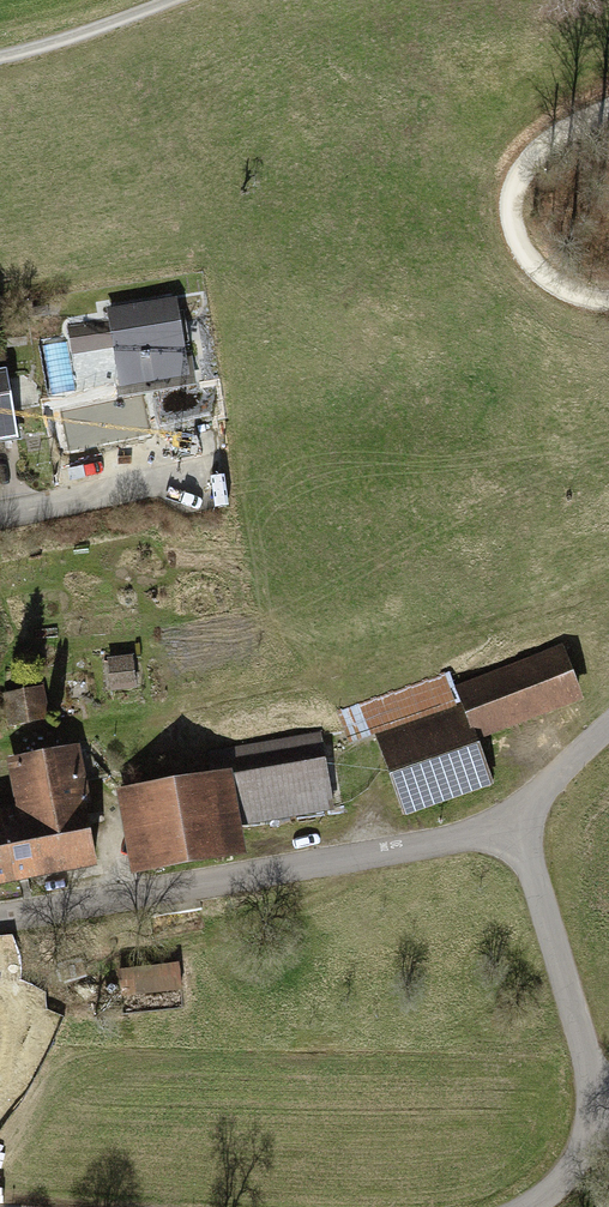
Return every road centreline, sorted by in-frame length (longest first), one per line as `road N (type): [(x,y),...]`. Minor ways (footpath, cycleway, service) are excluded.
road 1 (residential): [(0,921),(517,825)]
road 2 (residential): [(517,825),(597,1072),(565,1170),(519,1206)]
road 3 (track): [(608,100),(557,125),(518,160),(503,197),(526,256),(564,281),(608,293)]
road 4 (track): [(190,0),(88,38),(0,58)]
road 5 (residential): [(0,513),(191,475)]
road 6 (residential): [(517,825),(608,719)]

